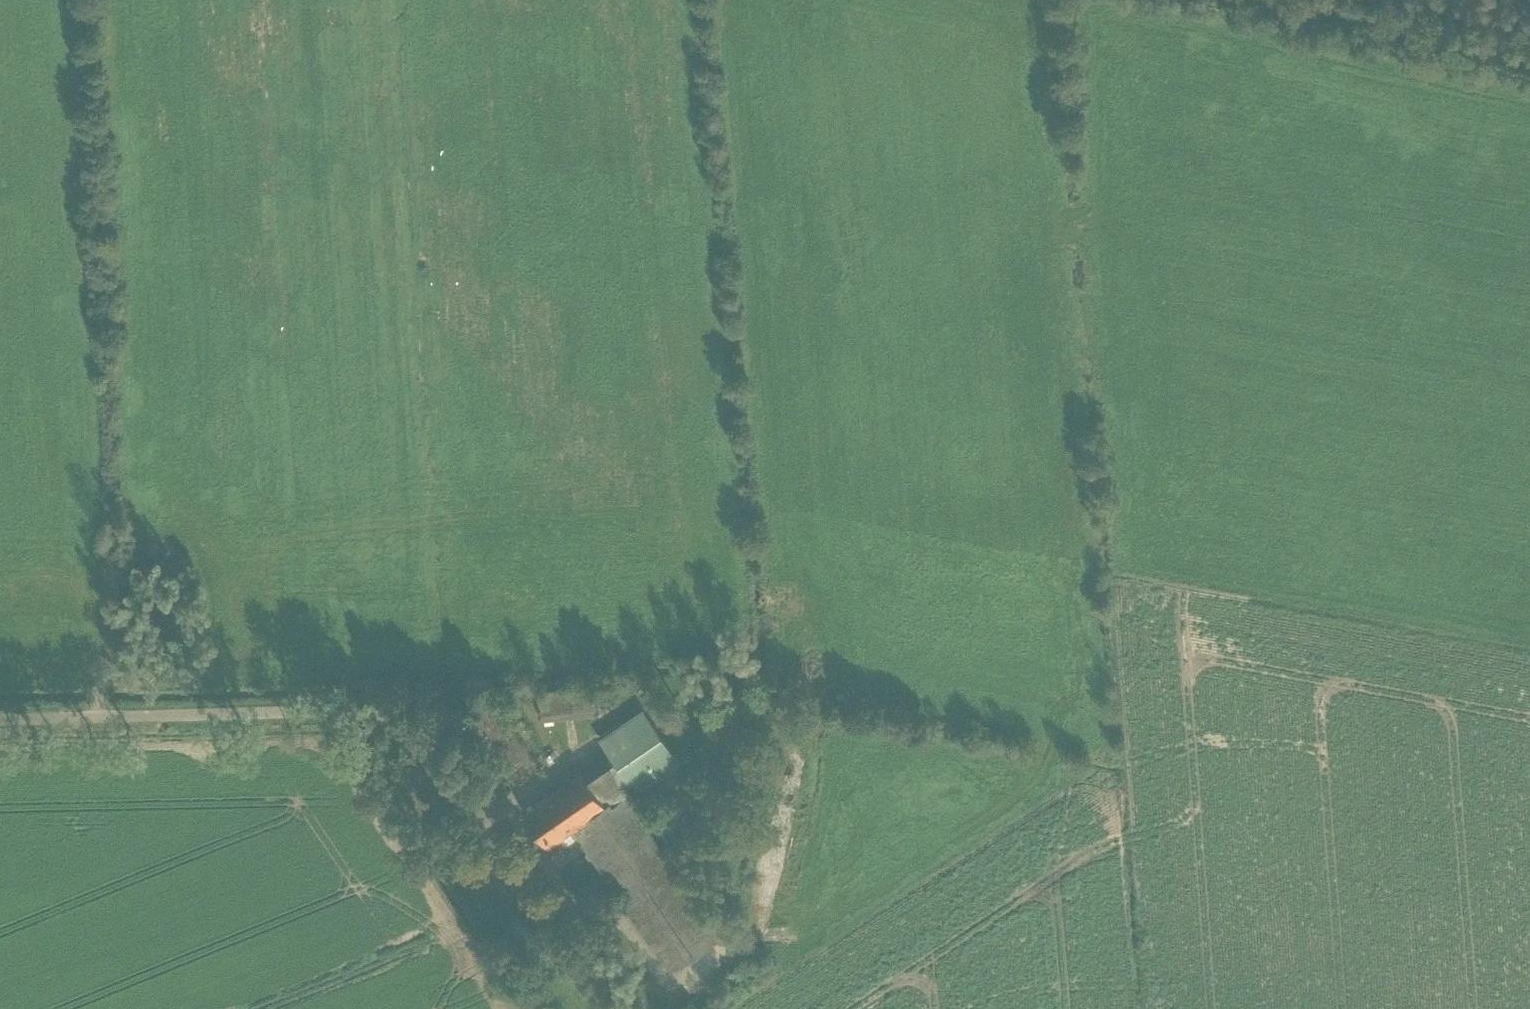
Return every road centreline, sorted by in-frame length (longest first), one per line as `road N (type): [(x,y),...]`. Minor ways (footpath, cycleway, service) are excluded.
road 1 (unclassified): [(0,723),(328,715)]
road 2 (track): [(1529,42),(1348,0)]

